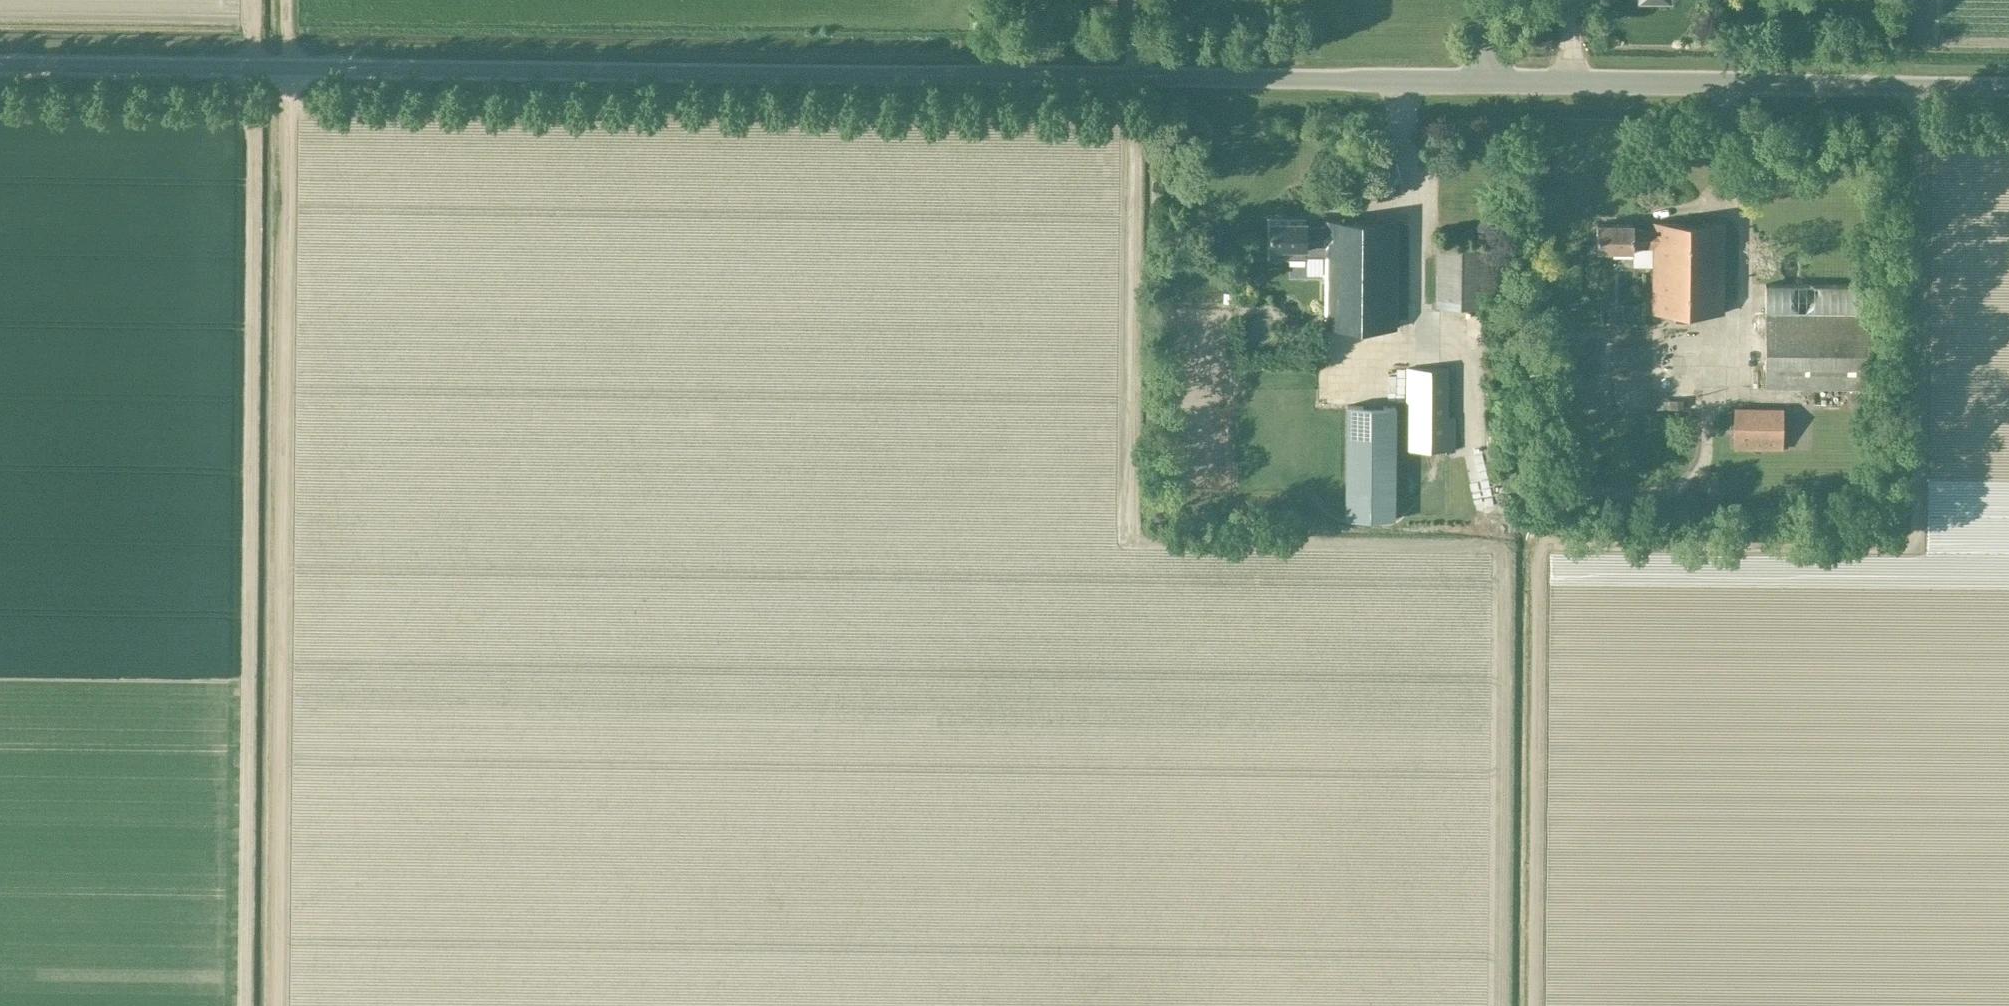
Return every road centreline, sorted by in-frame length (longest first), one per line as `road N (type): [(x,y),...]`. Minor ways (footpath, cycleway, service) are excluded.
road 1 (unclassified): [(2008,88),(0,66)]

